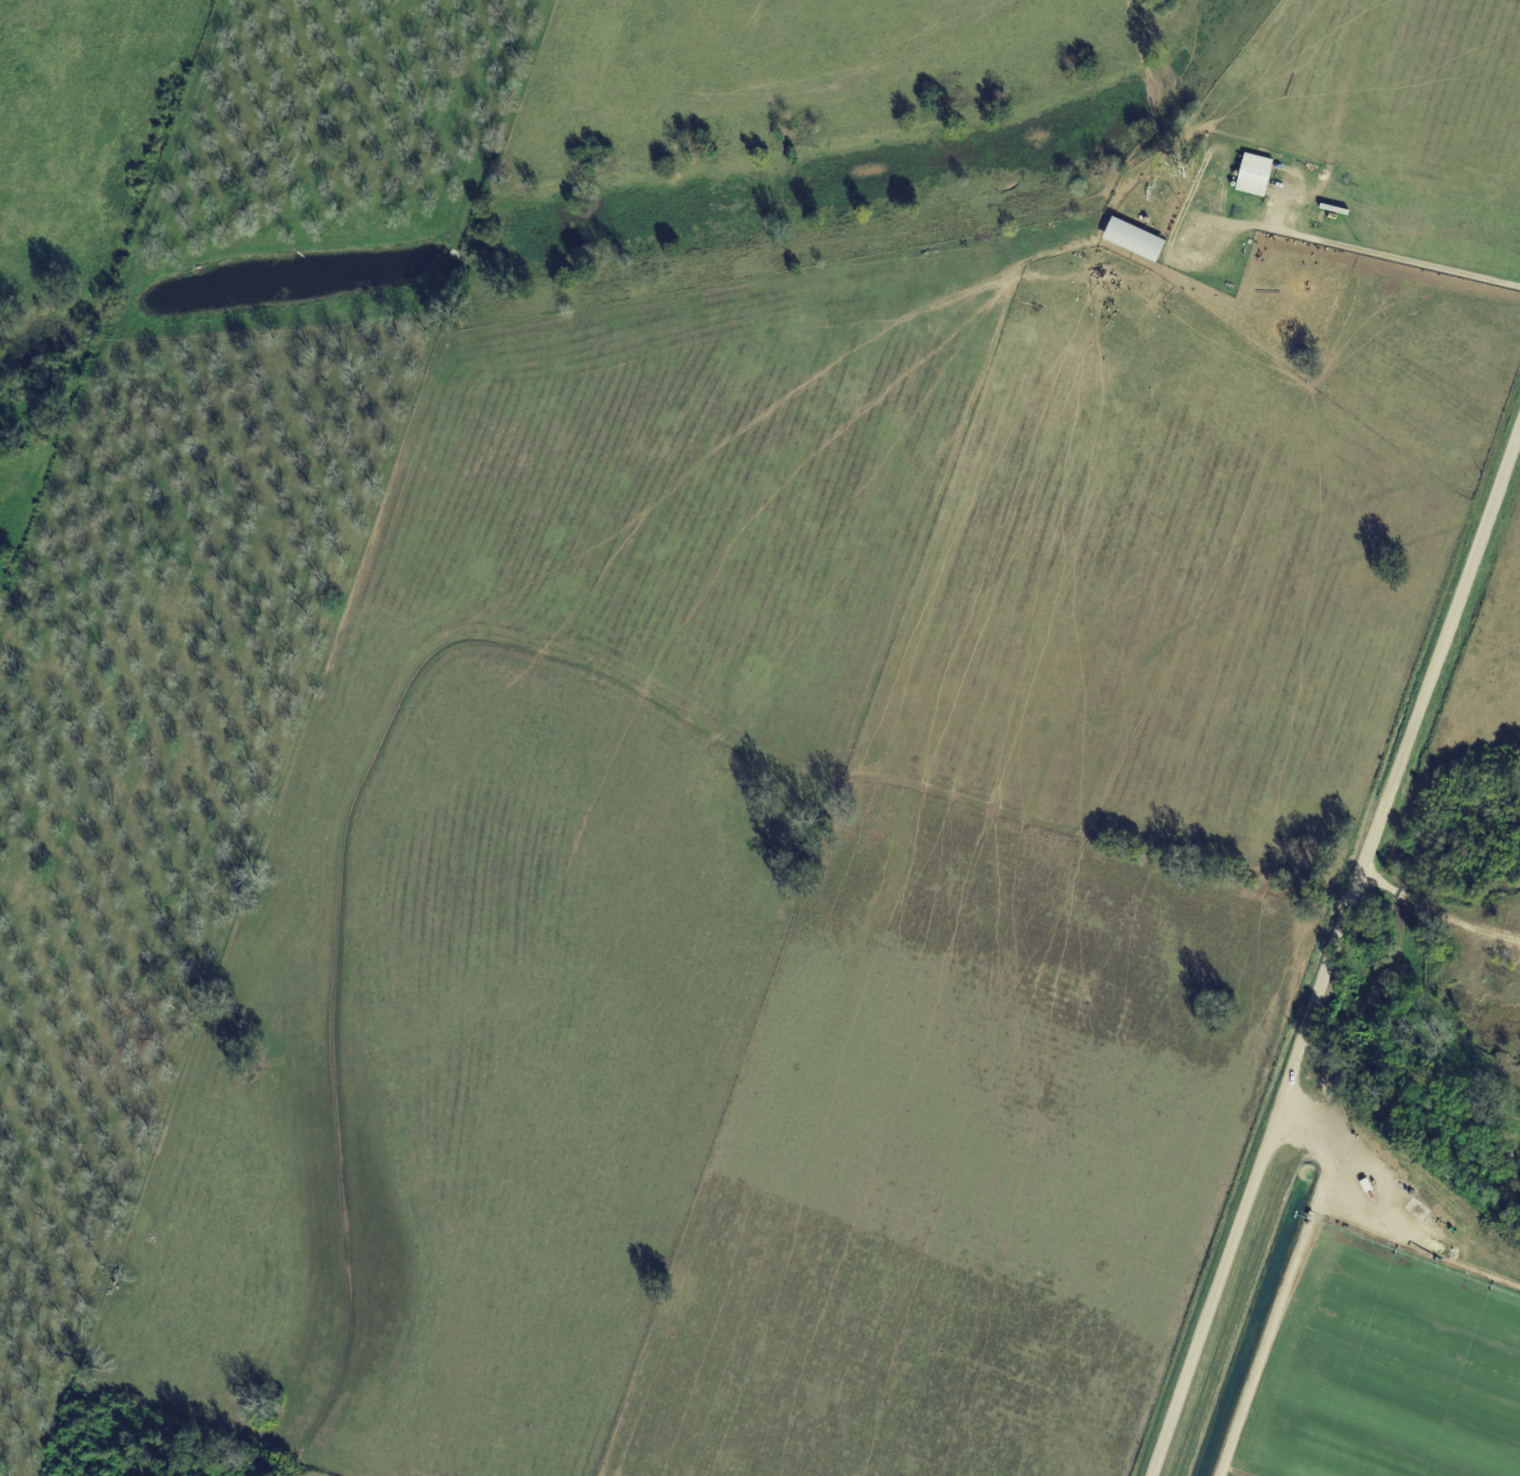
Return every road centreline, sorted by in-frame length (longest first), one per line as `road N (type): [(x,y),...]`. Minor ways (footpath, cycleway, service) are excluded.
road 1 (residential): [(1161,1475),(1519,447)]

